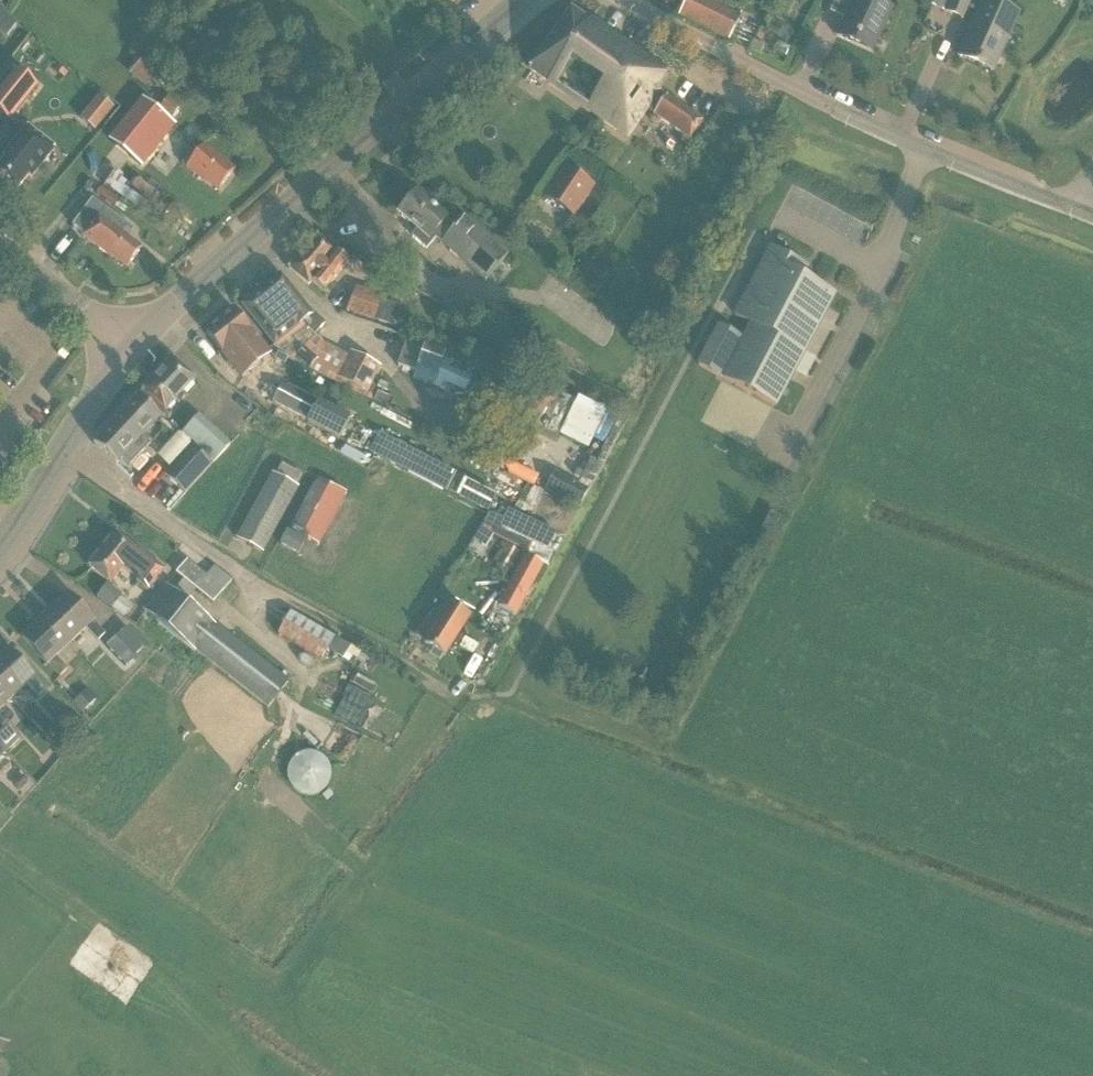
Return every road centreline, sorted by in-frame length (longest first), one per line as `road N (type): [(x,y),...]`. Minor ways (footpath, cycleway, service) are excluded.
road 1 (tertiary): [(126,349),(522,0)]
road 2 (unclassified): [(1077,208),(832,108),(630,0)]
road 3 (tertiary): [(0,550),(126,349)]
road 4 (unclassified): [(126,349),(0,242)]

